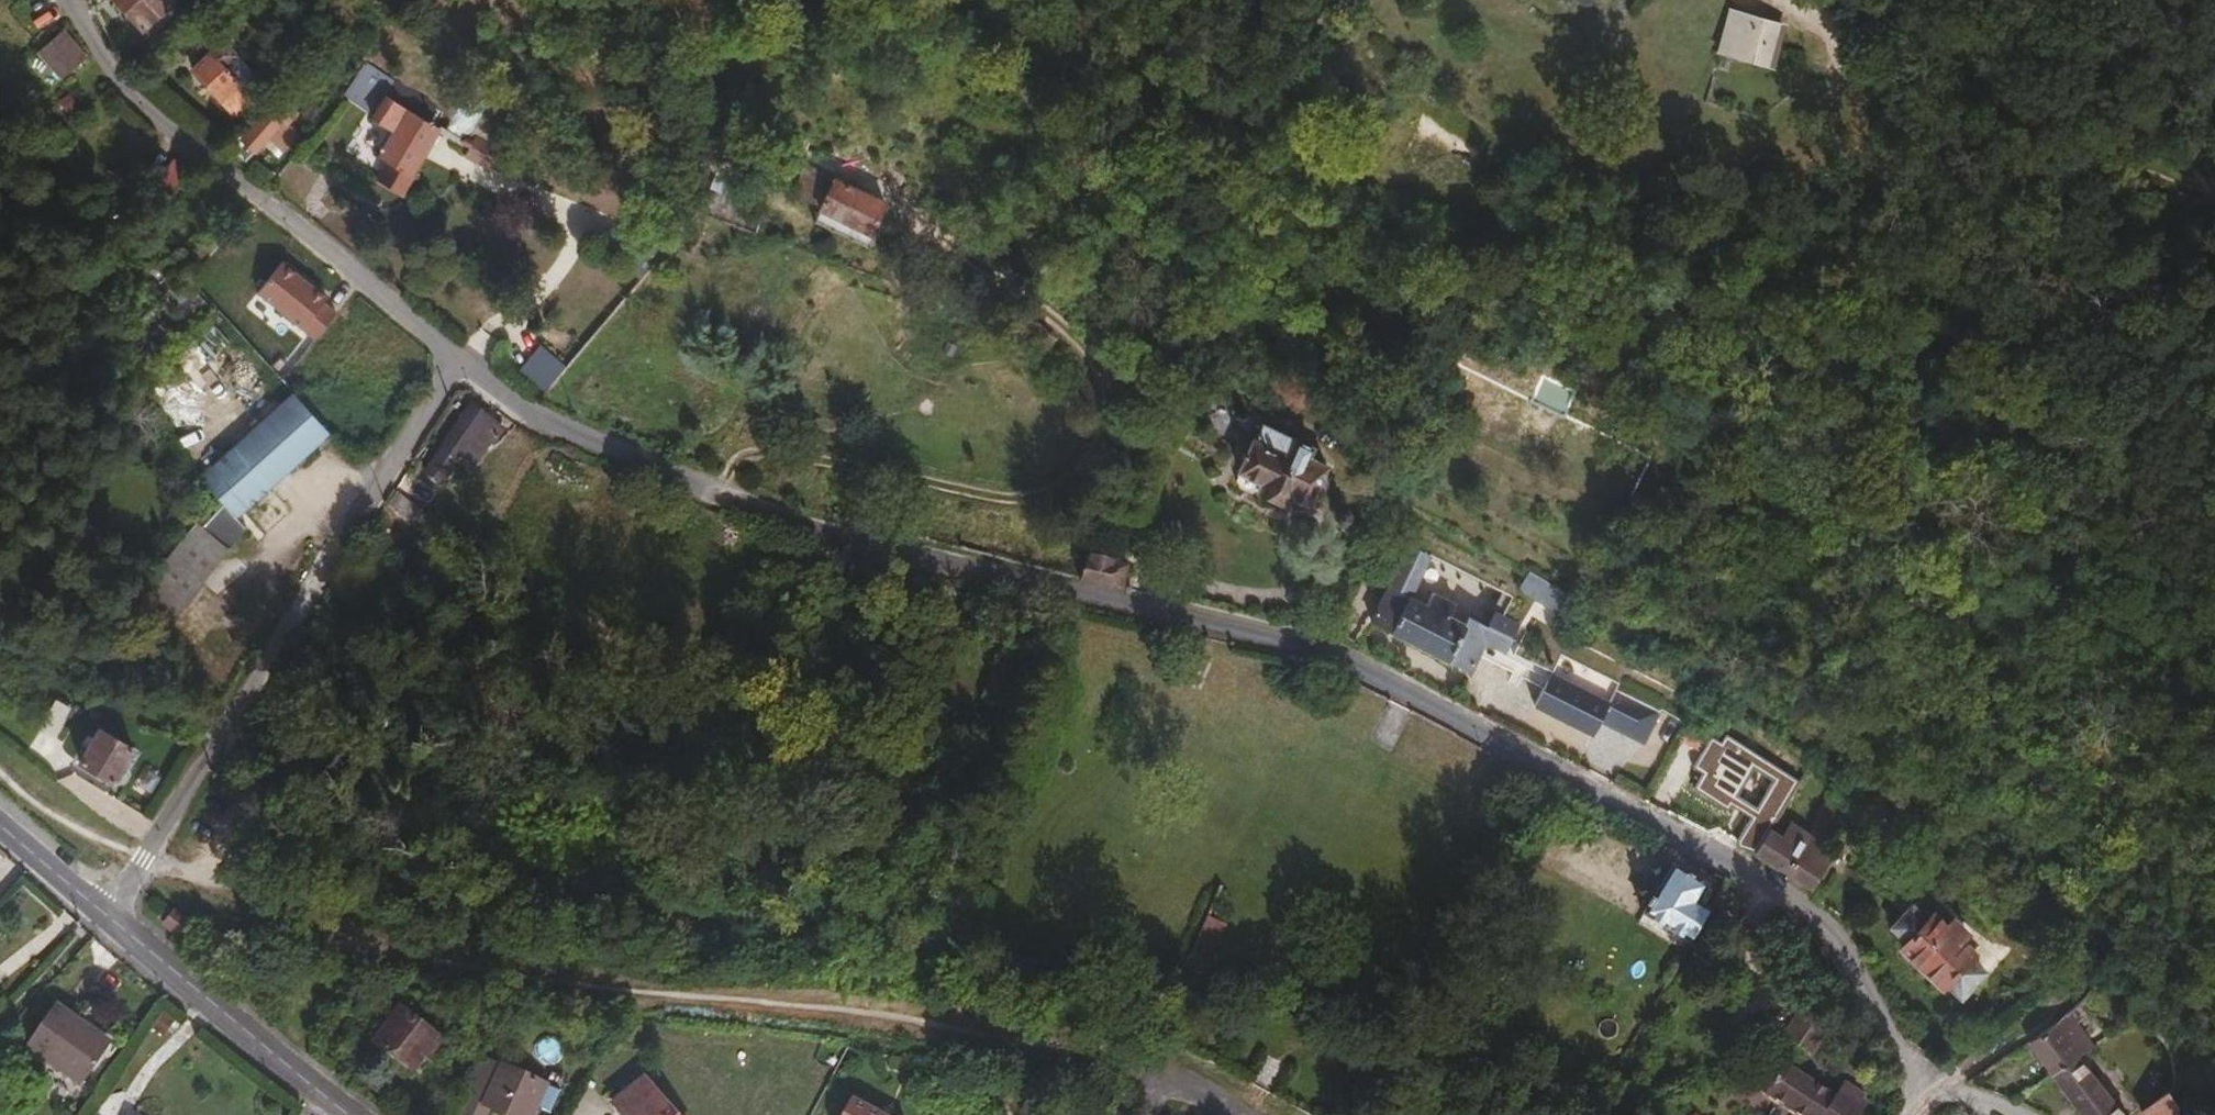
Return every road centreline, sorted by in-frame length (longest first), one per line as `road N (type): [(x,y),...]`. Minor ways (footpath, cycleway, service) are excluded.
road 1 (residential): [(1931,1092),(1820,912),(1376,676),(1264,634),(934,561),(803,520),(586,438),(527,408),(460,357)]
road 2 (track): [(1931,1092),(2102,964),(2093,917),(1953,761),(1893,629),(1659,261),(1663,240),(1770,221),(2066,226),(2214,205)]
road 3 (residential): [(108,919),(460,357)]
road 4 (residential): [(68,0),(125,78),(231,176),(460,357)]
road 5 (tertiary): [(108,919),(353,1114)]
road 6 (tertiary): [(0,824),(108,919)]

